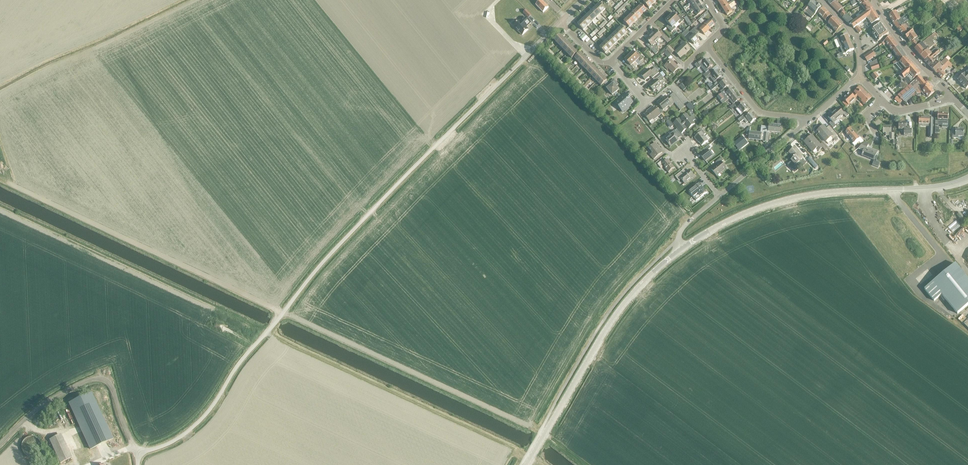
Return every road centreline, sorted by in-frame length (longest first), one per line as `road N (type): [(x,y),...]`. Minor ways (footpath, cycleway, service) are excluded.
road 1 (unclassified): [(139,451),(166,445),(203,418),(331,253),(534,48)]
road 2 (track): [(282,315),(8,184)]
road 3 (tertiary): [(681,249),(729,220),(791,199),(967,179)]
road 4 (tertiary): [(526,464),(611,320),(681,249)]
road 5 (track): [(0,445),(44,404),(97,379),(112,388),(130,439)]
road 6 (residential): [(806,122),(756,112),(706,45)]

